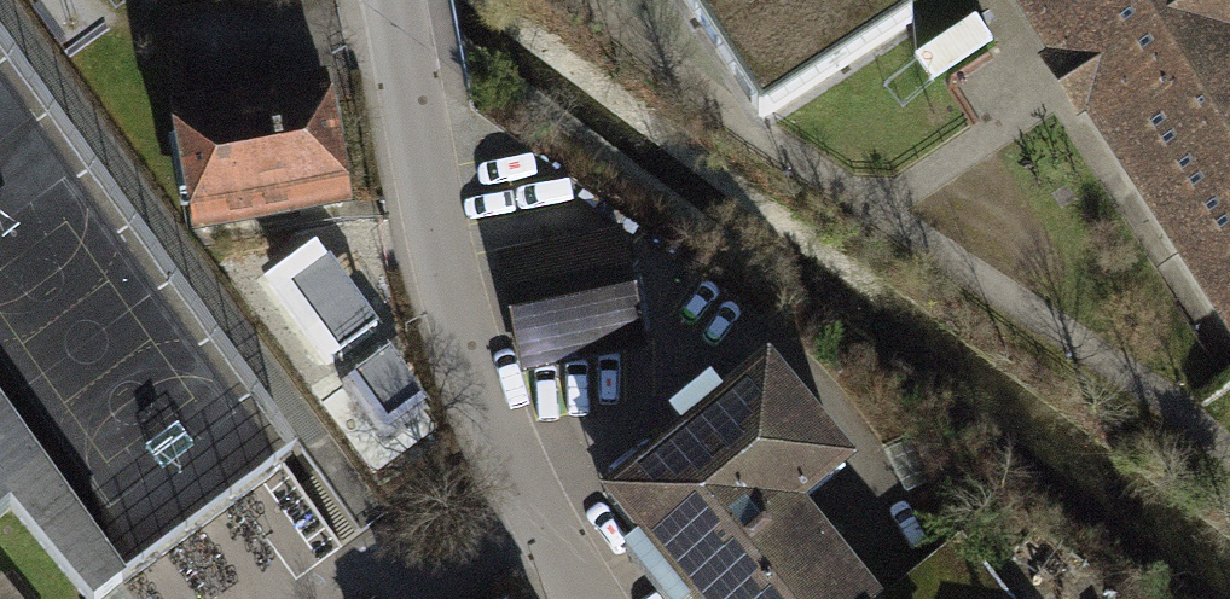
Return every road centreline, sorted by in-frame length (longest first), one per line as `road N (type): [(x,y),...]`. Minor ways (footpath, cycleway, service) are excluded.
road 1 (residential): [(393,0),(437,227),(486,394),(546,524)]
road 2 (residential): [(546,524),(442,598)]

